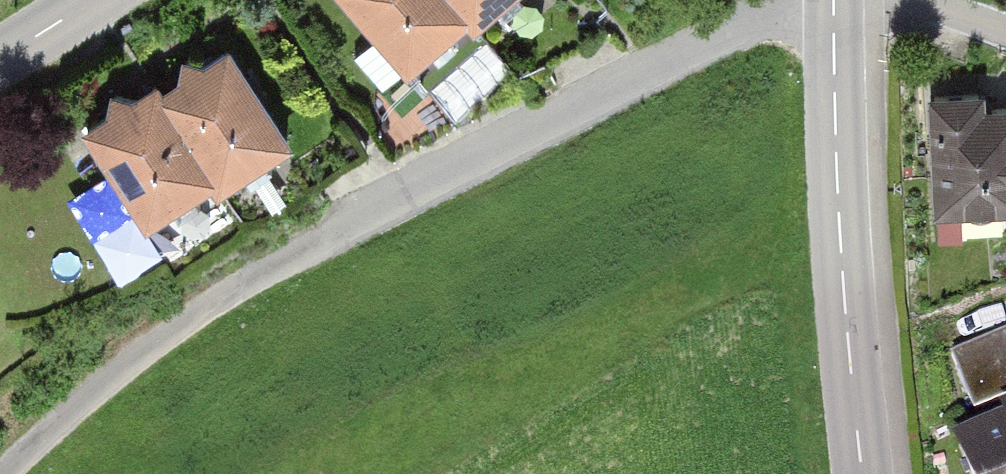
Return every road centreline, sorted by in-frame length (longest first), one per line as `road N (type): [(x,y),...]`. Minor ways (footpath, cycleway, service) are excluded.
road 1 (residential): [(206,299),(767,17),(825,0)]
road 2 (tertiary): [(833,0),(837,201),(862,473)]
road 3 (track): [(12,473),(74,405),(206,299)]

